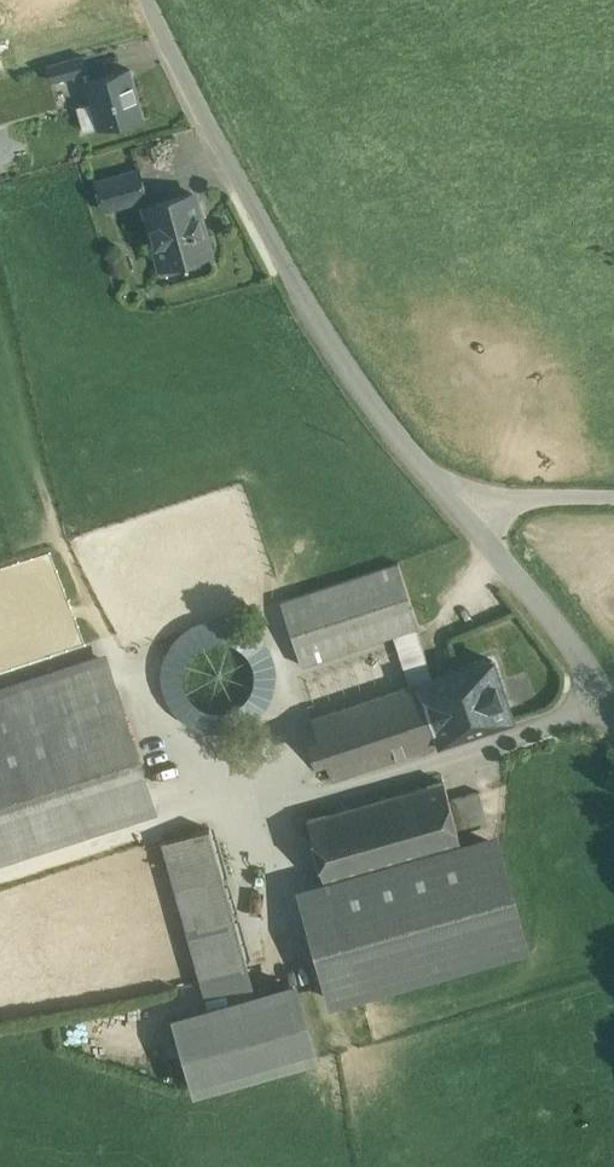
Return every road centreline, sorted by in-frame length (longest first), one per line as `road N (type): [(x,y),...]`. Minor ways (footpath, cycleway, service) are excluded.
road 1 (track): [(155,0),(220,134),(353,357),(613,708)]
road 2 (track): [(605,694),(561,716),(329,793),(211,805),(0,873)]
road 3 (track): [(468,511),(613,512)]

